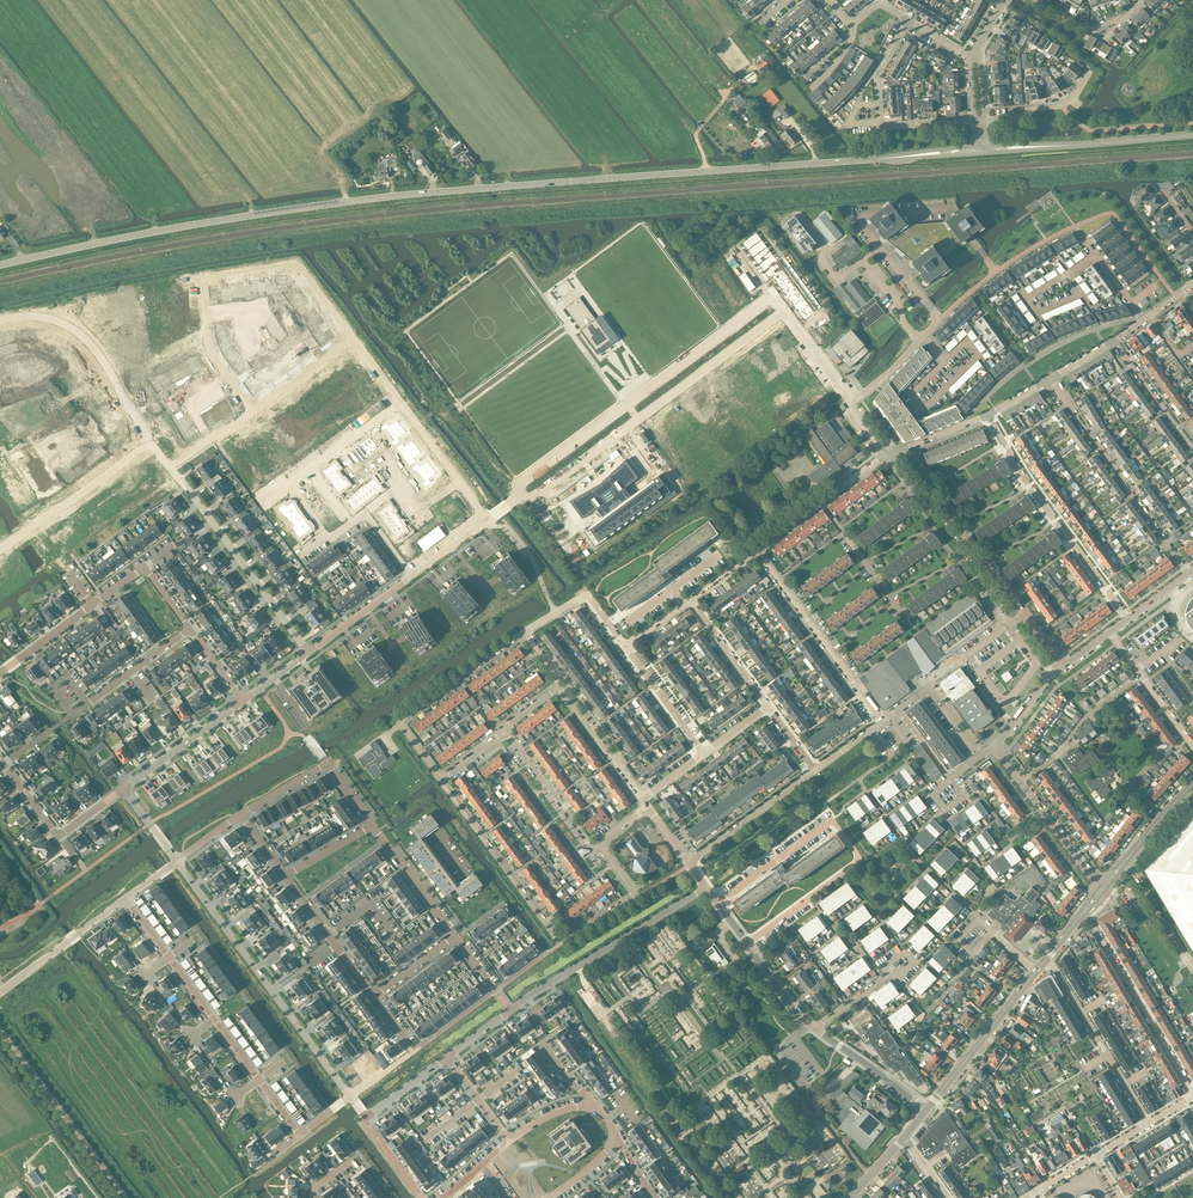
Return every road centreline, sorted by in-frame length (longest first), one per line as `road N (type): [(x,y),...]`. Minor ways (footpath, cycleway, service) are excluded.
road 1 (tertiary): [(0,265),(160,230),(421,193),(877,159)]
road 2 (residential): [(787,314),(773,294),(518,482),(516,498)]
road 3 (residential): [(516,498),(535,497),(787,314)]
road 4 (residential): [(352,339),(292,265),(204,281),(211,352),(254,412)]
road 5 (tertiary): [(350,1097),(177,861)]
road 6 (residential): [(1063,666),(988,563),(974,555),(959,522),(913,492),(886,455)]
road 7 (residential): [(989,415),(1029,486),(1127,620)]
road 8 (residential): [(1051,379),(1189,574)]
road 9 (tertiary): [(707,888),(511,1010)]
road 10 (tertiary): [(308,653),(171,469)]
road 11 (residential): [(440,780),(399,723),(525,632)]
road 12 (residential): [(881,722),(757,549)]
road 13 (residential): [(1084,912),(1192,1093)]
road 14 (residential): [(974,121),(881,128),(875,74),(907,21)]
road 15 (tertiary): [(125,1197),(0,1029)]
road 16 (tertiary): [(0,324),(48,322),(79,335),(148,437)]
road 17 (residential): [(559,944),(440,780)]
road 18 (track): [(709,1042),(679,1064),(692,1083),(726,1058),(783,1133)]
road 19 (residential): [(1045,960),(1148,1122)]
road 20 (tertiary): [(927,1110),(1036,971)]
road 21 (residential): [(715,899),(828,817),(850,845)]
road 22 (residential): [(1020,782),(1086,716),(1142,675)]
road 23 (residential): [(689,863),(817,769)]
road 24 (residential): [(602,848),(584,845),(504,732)]
road 25 (residential): [(63,721),(189,629)]
road 26 (residential): [(0,993),(123,901)]
road 27 (residential): [(559,944),(636,896),(602,848)]
road 28 (residential): [(287,875),(373,996)]
road 29 (residential): [(373,996),(414,1052),(350,1097)]
road 30 (residential): [(909,620),(822,502)]
road 31 (tertiary): [(124,788),(242,702)]
road 32 (residential): [(400,402),(486,519)]
road 33 (residential): [(644,798),(558,687)]
road 34 (residential): [(289,486),(400,402)]
road 35 (residential): [(455,937),(373,825)]
road 36 (tertiary): [(927,1110),(815,1029)]
road 37 (residential): [(1101,890),(1020,782)]
road 38 (residential): [(705,754),(625,646)]
road 39 (residential): [(878,246),(857,221),(864,215),(956,208)]
road 40 (track): [(749,1069),(827,1176)]
road 41 (residential): [(768,706),(690,599)]
road 42 (residential): [(1192,448),(1113,342)]
road 43 (track): [(621,1002),(688,1094),(701,1085)]
road 44 (track): [(708,172),(695,136),(754,67)]
road 45 (residential): [(409,576),(308,653)]
road 46 (residential): [(1192,966),(1129,856)]
road 47 (residential): [(984,120),(1062,106),(1091,69)]
road 48 (residential): [(352,339),(254,412)]
road 49 (tertiary): [(1192,135),(1071,146)]
road 50 (residential): [(409,576),(364,515),(325,536)]

